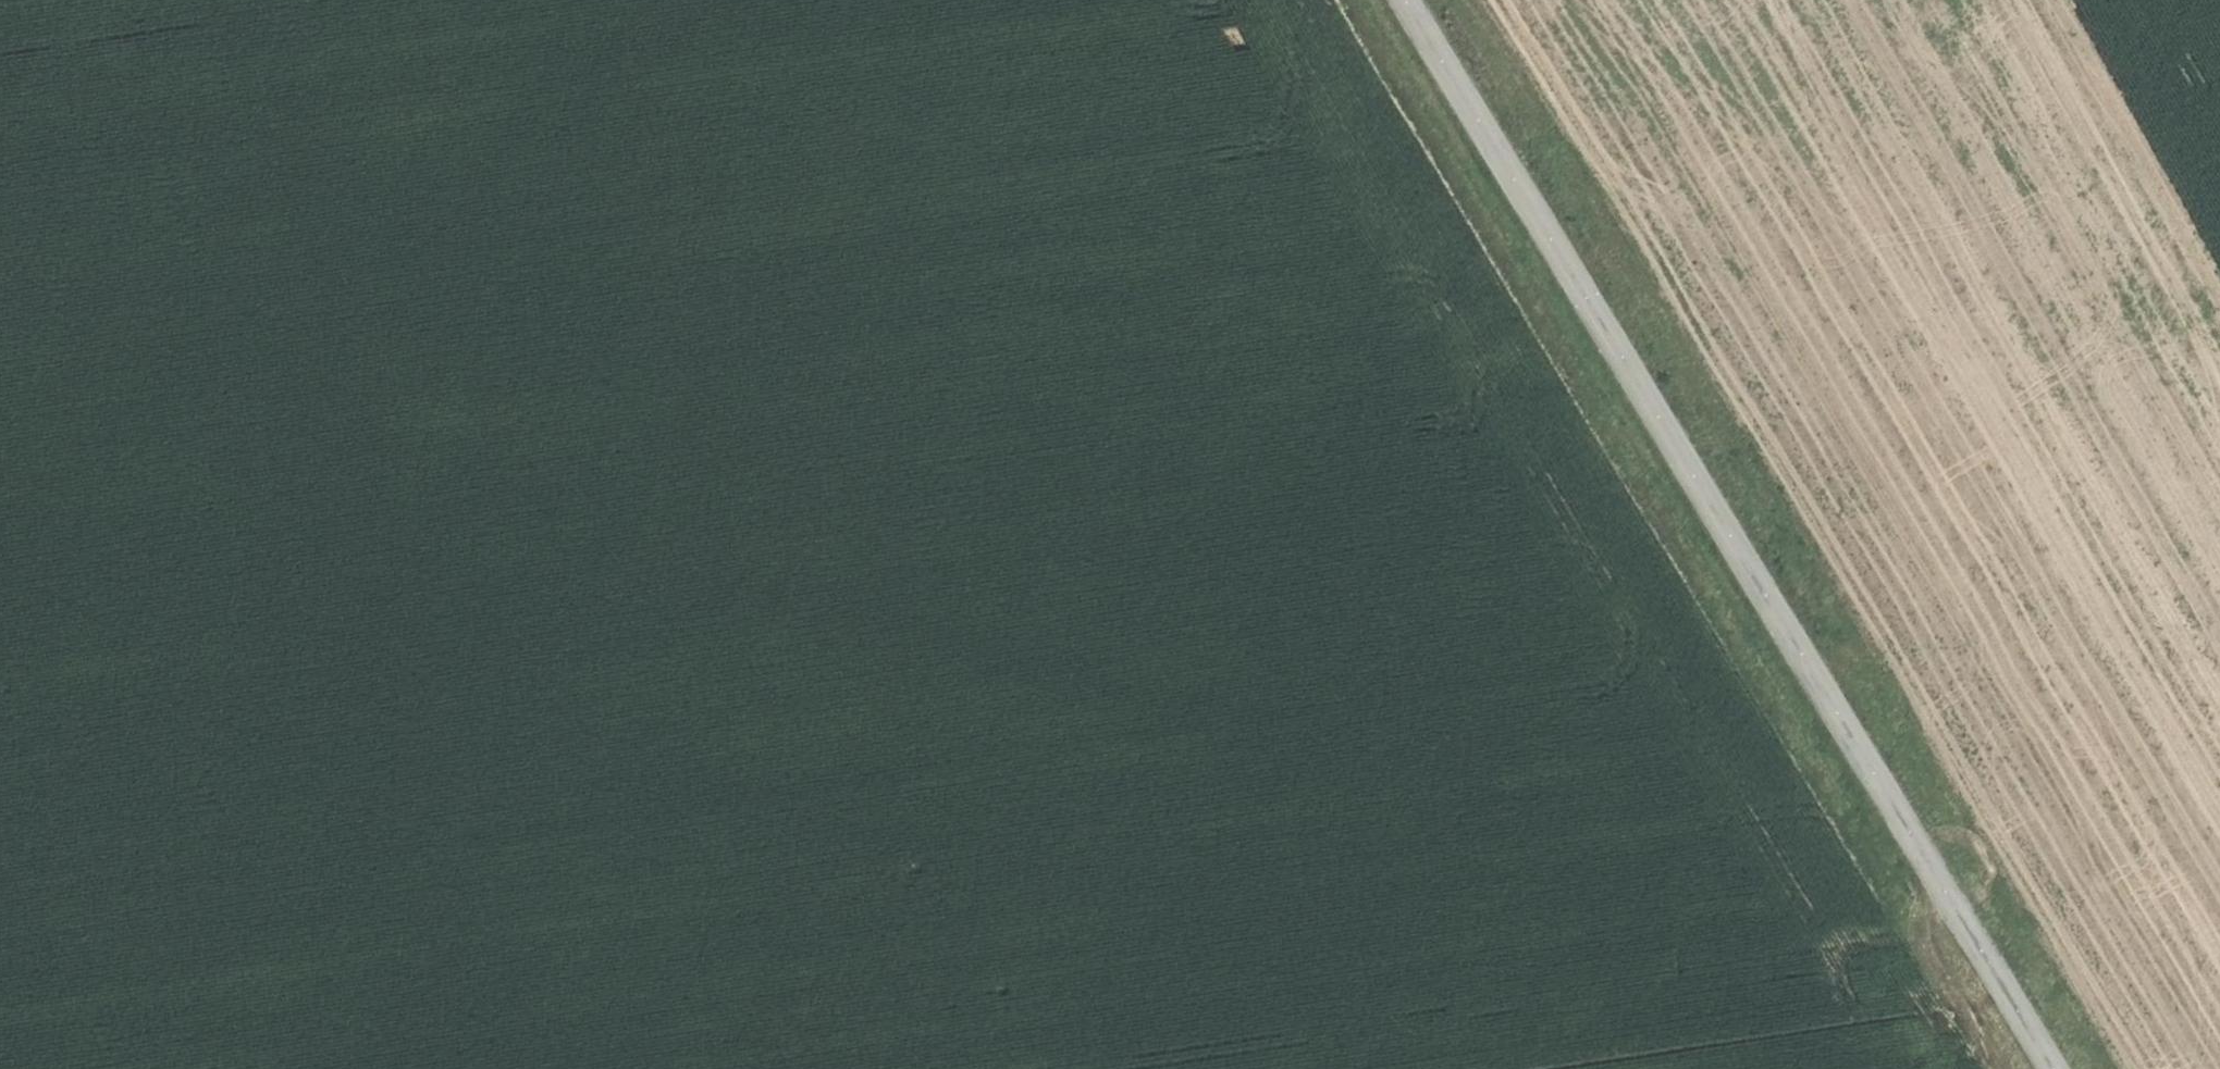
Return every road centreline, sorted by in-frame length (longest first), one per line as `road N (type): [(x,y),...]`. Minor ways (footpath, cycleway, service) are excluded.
road 1 (tertiary): [(2049,1068),(1403,0)]
road 2 (track): [(1953,906),(1934,931),(1929,959),(1996,1068)]

